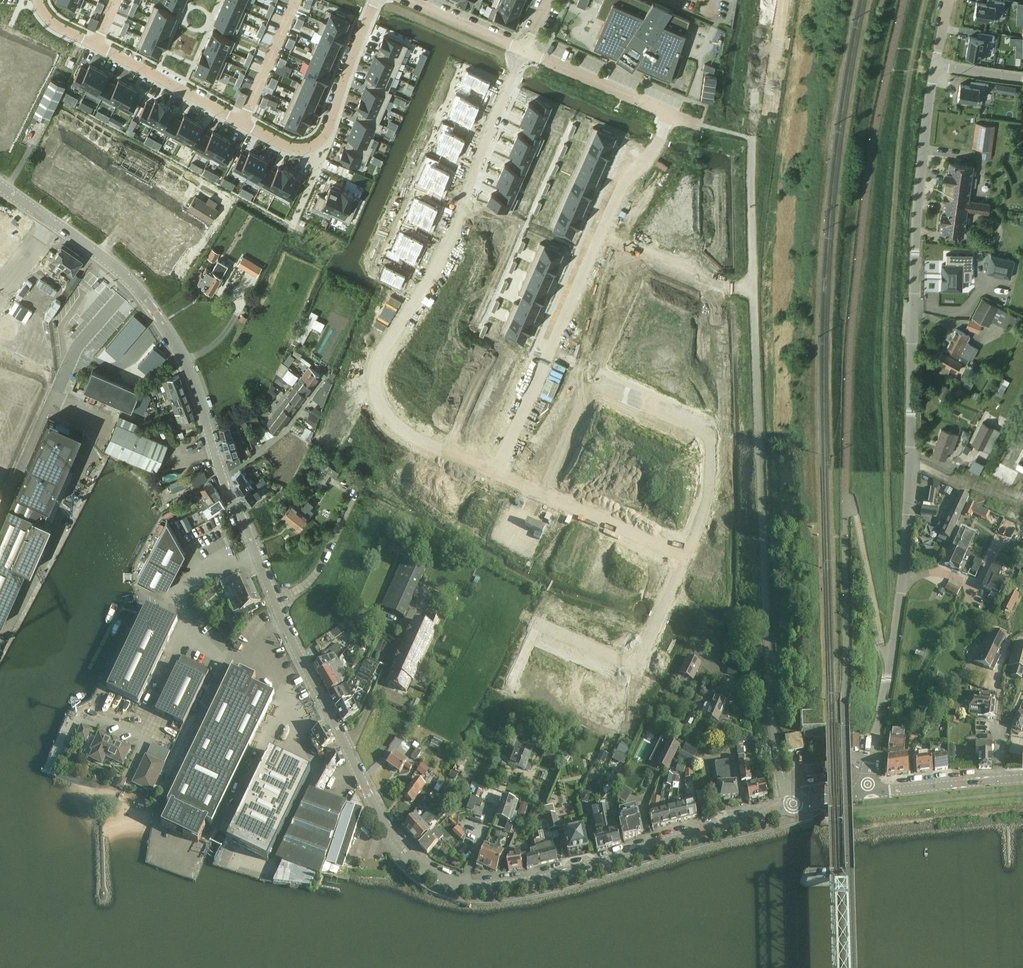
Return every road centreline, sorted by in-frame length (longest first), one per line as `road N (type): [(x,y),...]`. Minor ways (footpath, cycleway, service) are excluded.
road 1 (tertiary): [(792,807),(532,880),(489,887),(432,873),(409,857),(367,791),(221,475)]
road 2 (residential): [(771,0),(751,138),(751,287),(768,682),(792,807)]
road 3 (residential): [(866,792),(903,577),(917,209),(934,67)]
road 4 (residential): [(524,50),(417,297),(384,349),(370,397),(391,421),(497,470)]
road 5 (residential): [(497,470),(683,556),(707,497),(710,429),(551,352)]
road 6 (tertiary): [(221,475),(192,382),(154,311),(100,257),(0,189)]
road 7 (residential): [(37,0),(48,20),(292,149),(312,146)]
road 8 (residential): [(671,115),(657,147),(612,204),(551,352)]
road 9 (residential): [(376,0),(325,138),(312,146)]
road 10 (residential): [(524,50),(671,115)]
road 11 (residential): [(221,475),(261,454),(321,378)]
road 12 (residential): [(551,352),(497,470)]
road 13 (residential): [(866,792),(995,779)]
road 14 (residential): [(410,0),(524,50)]

